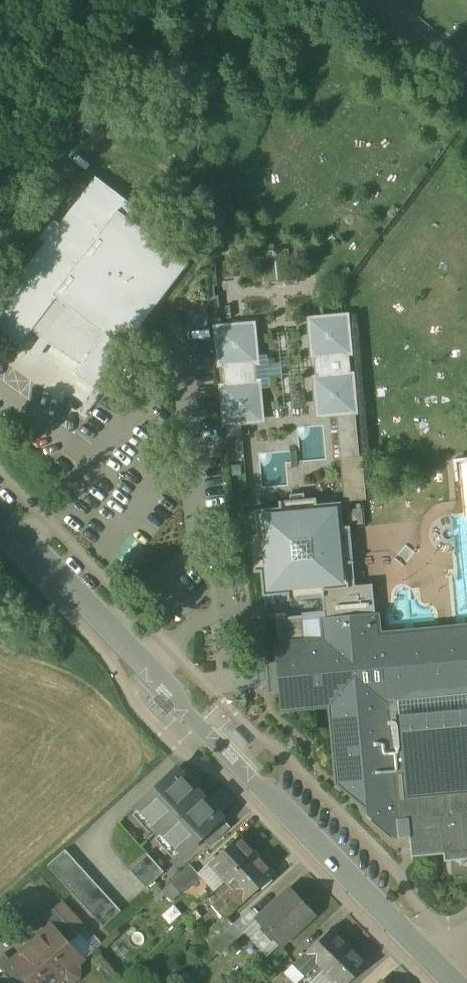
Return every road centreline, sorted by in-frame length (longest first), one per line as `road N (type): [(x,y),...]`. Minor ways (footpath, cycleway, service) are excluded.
road 1 (residential): [(447,963),(0,501)]

